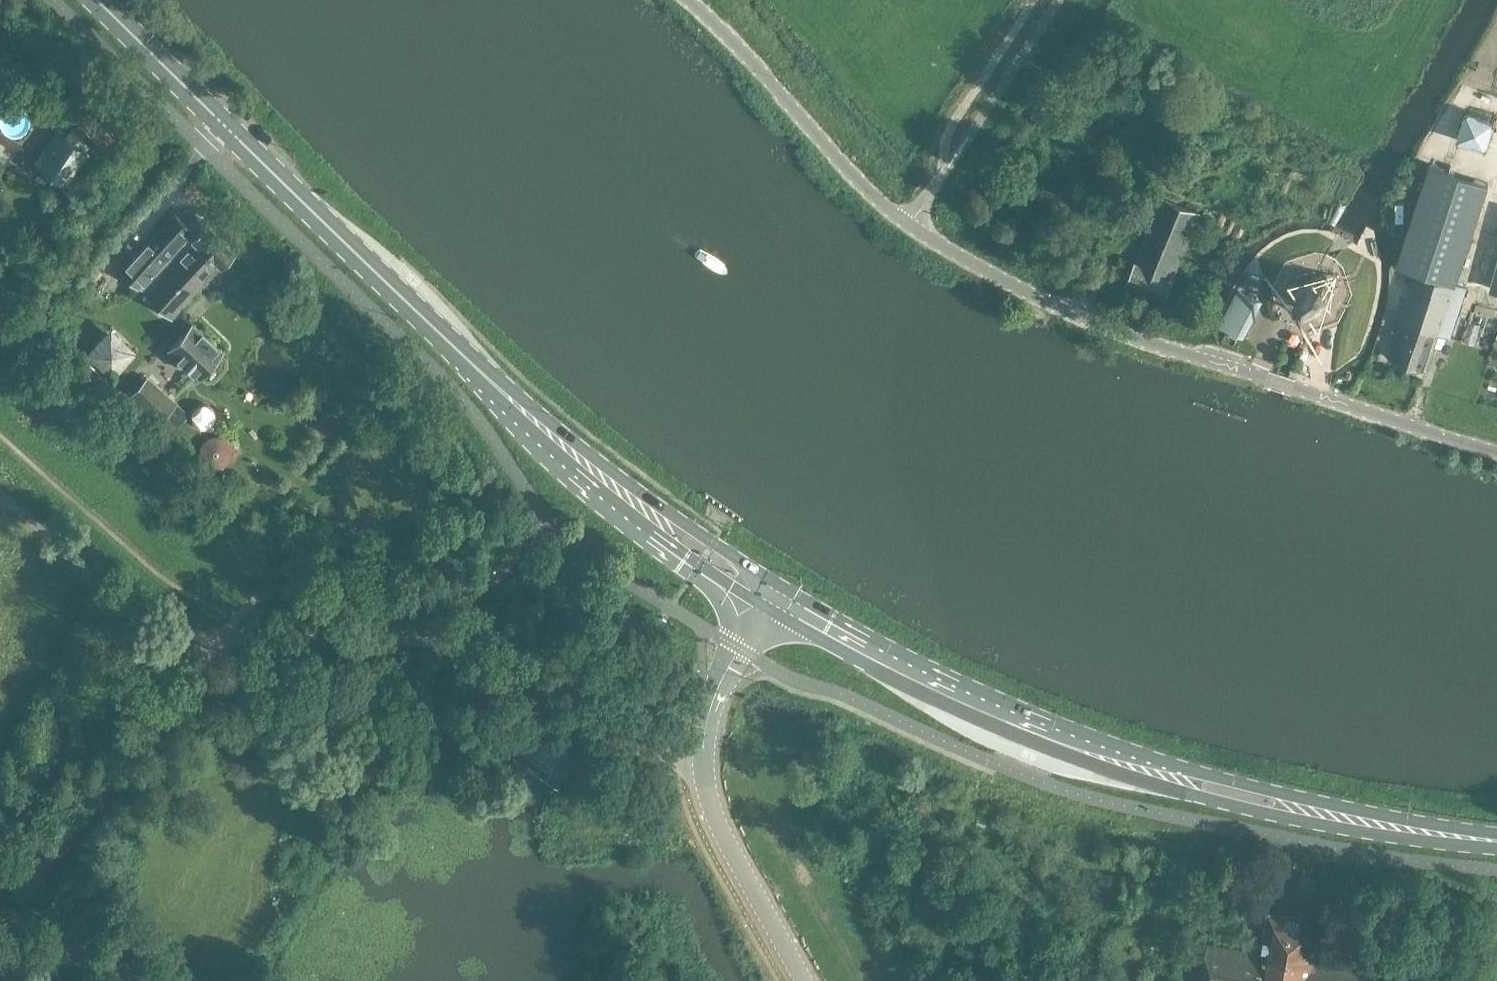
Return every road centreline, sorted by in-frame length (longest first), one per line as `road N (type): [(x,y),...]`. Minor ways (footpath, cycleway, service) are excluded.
road 1 (primary): [(765,606),(978,717),(1116,772),(1322,825),(1496,847)]
road 2 (primary): [(1496,837),(1304,800),(1115,747),(913,661),(778,584)]
road 3 (unclassified): [(1496,453),(1114,331),(908,223)]
road 4 (primary): [(95,0),(477,368)]
road 5 (unclassified): [(802,980),(734,862),(704,777),(712,702),(765,606)]
road 6 (primary): [(477,368),(521,420),(598,488),(765,606)]
road 7 (primary): [(778,584),(477,368)]
road 8 (unclassified): [(689,0),(854,178),(908,223)]
road 9 (track): [(1034,0),(950,130),(946,167)]

